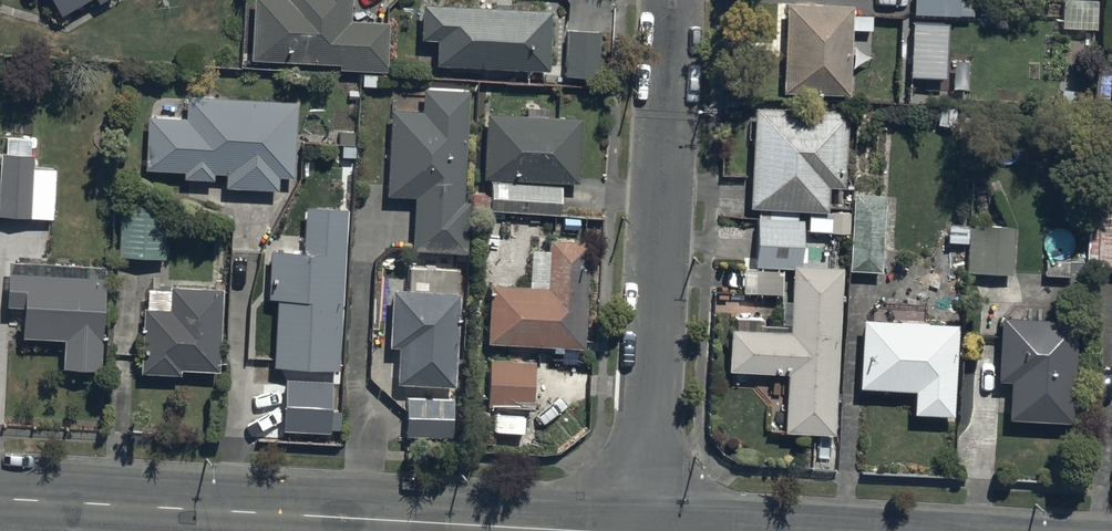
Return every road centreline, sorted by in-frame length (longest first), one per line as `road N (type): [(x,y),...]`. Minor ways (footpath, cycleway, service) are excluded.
road 1 (tertiary): [(576,530),(0,499)]
road 2 (residential): [(649,530),(674,0)]

